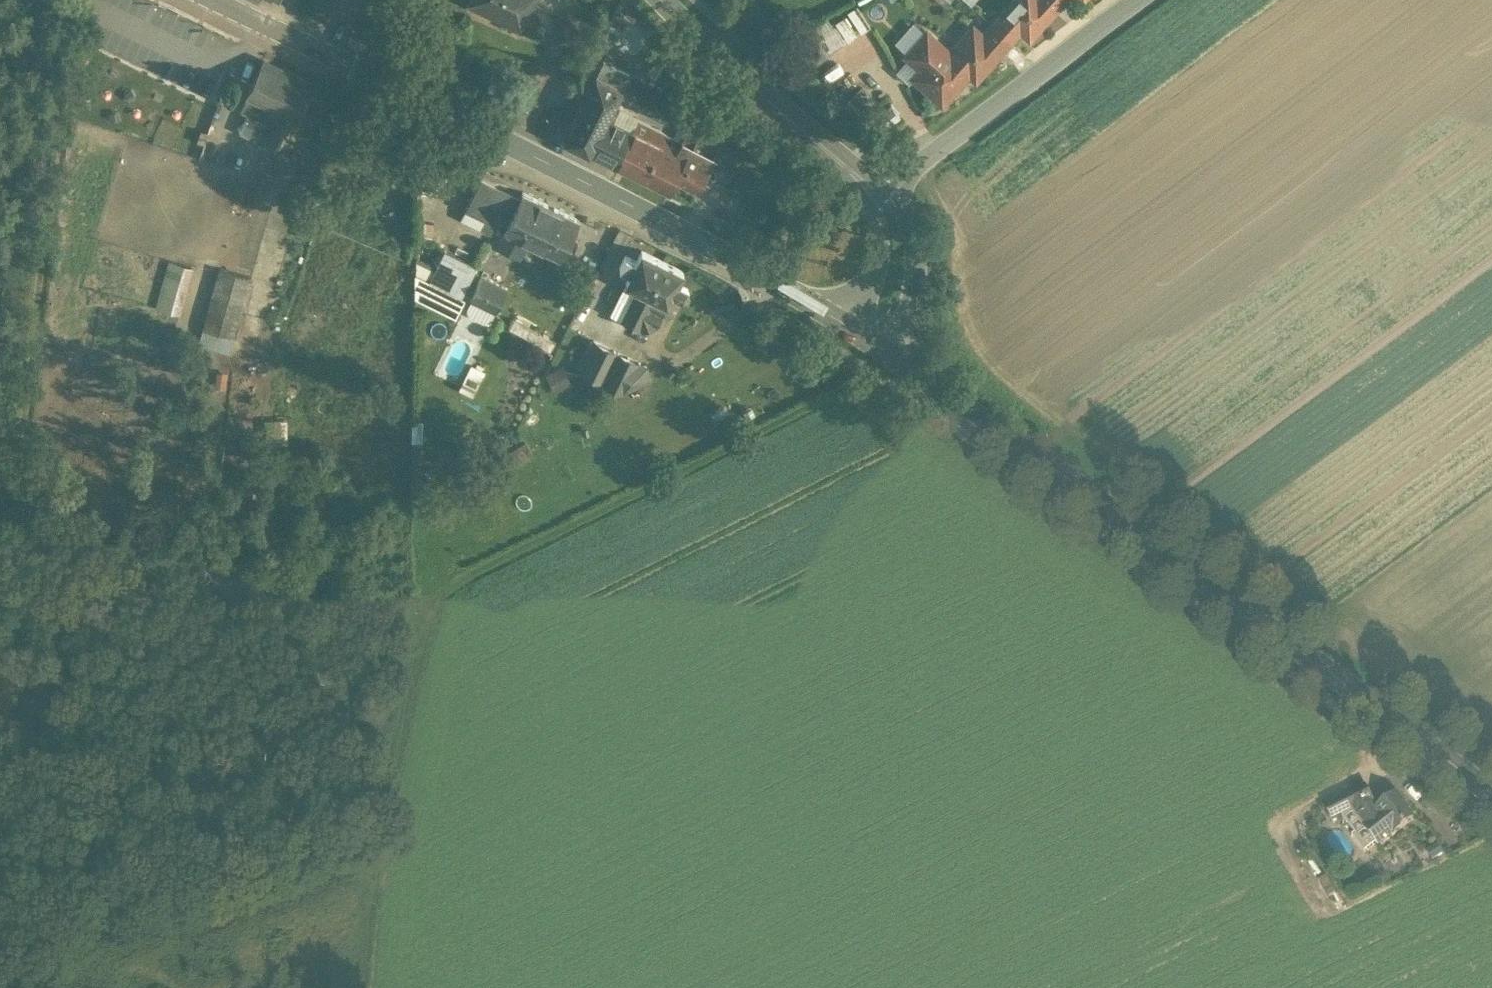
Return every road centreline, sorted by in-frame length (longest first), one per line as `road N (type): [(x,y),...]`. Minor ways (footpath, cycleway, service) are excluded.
road 1 (track): [(371,987),(408,616),(431,591),(872,370),(886,353)]
road 2 (secondary): [(886,353),(1491,801)]
road 3 (track): [(81,0),(5,603)]
road 4 (secondary): [(410,96),(844,323)]
road 5 (track): [(0,604),(199,563),(220,524),(239,365)]
road 6 (tertiary): [(878,196),(1130,0)]
road 7 (secondary): [(663,0),(878,196)]
road 8 (secondary): [(410,96),(214,0)]
road 9 (secondary): [(886,353),(911,313),(917,260),(909,224),(878,196)]
road 10 (secondary): [(878,196),(882,237),(871,285),(844,323)]

